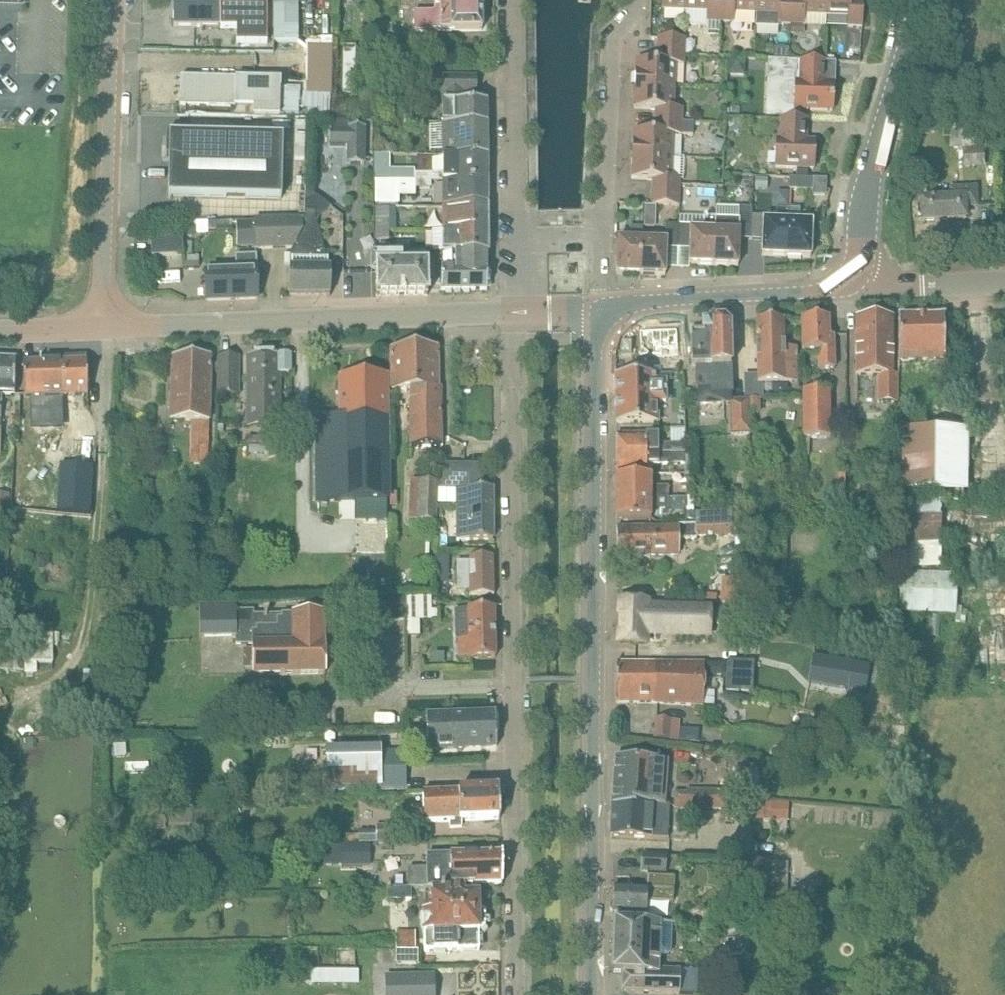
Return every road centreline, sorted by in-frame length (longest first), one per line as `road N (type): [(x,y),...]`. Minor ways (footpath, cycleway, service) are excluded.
road 1 (tertiary): [(593,994),(603,305)]
road 2 (unclassified): [(517,994),(514,312)]
road 3 (tertiary): [(103,325),(514,312)]
road 4 (unclassified): [(103,325),(112,0)]
road 5 (tertiary): [(852,272),(918,0)]
road 6 (tertiary): [(603,305),(805,292),(852,272)]
road 7 (unclassified): [(602,240),(610,35),(641,0)]
road 8 (unclassified): [(515,241),(511,0)]
road 9 (tertiary): [(1004,278),(923,284),(852,272)]

